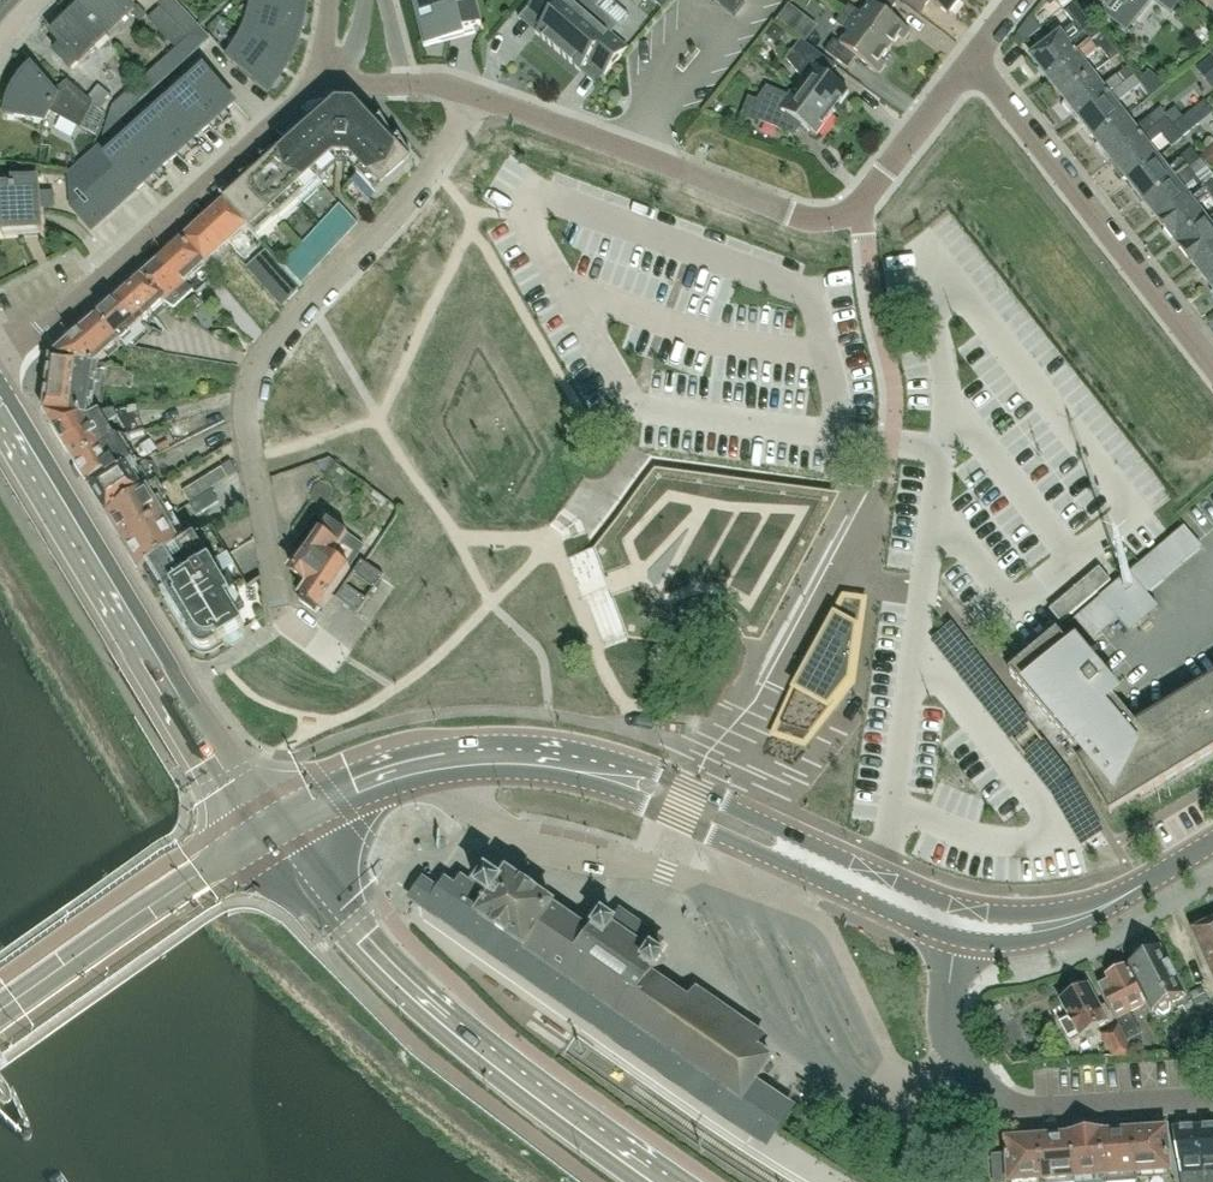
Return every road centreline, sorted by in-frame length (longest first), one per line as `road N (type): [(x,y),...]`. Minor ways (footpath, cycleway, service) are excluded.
road 1 (residential): [(469,94),(405,203),(281,329),(245,392),(276,604),(336,658)]
road 2 (residential): [(469,94),(816,220),(855,209),(968,61)]
road 3 (secondary): [(662,1181),(510,1078),(360,939),(264,831)]
road 4 (secondary): [(264,831),(222,779),(0,412)]
road 5 (residential): [(5,353),(323,75)]
road 6 (tertiary): [(967,908),(660,770),(592,773)]
road 7 (tertiary): [(592,773),(630,798),(957,940)]
road 8 (unclassified): [(1212,1096),(1002,1105),(978,1085),(943,1027),(957,940)]
road 9 (residential): [(1212,368),(968,61)]
road 10 (tertiary): [(0,1018),(264,831)]
road 11 (tertiary): [(264,831),(373,785),(475,763)]
road 12 (tertiary): [(1068,918),(1212,841)]
road 13 (tertiary): [(957,940),(1030,942),(1057,934),(1068,918)]

